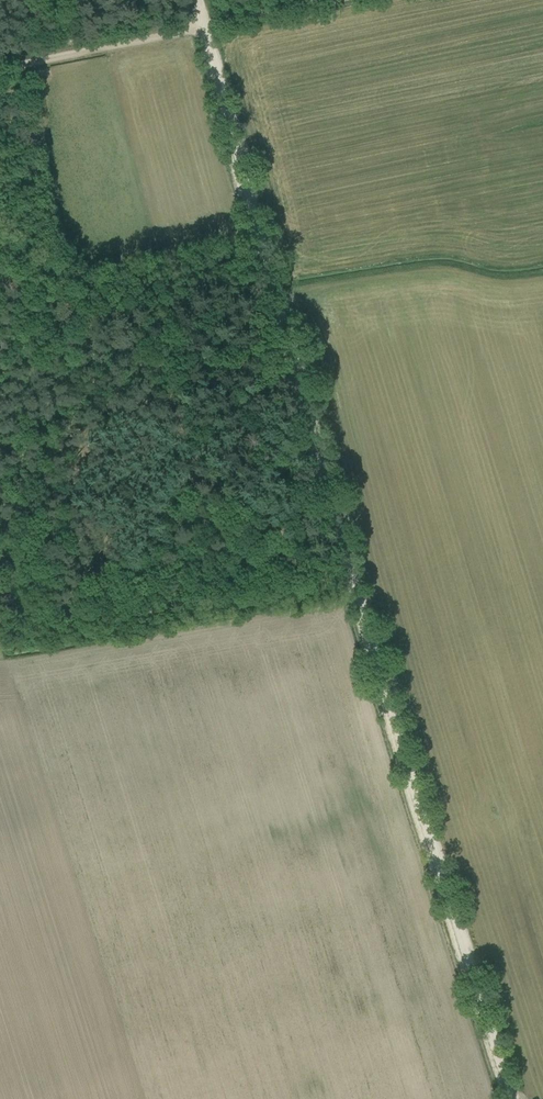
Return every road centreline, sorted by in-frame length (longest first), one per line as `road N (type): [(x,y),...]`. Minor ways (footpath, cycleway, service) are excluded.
road 1 (track): [(514,1098),(417,799),(204,30)]
road 2 (track): [(340,0),(0,70)]

